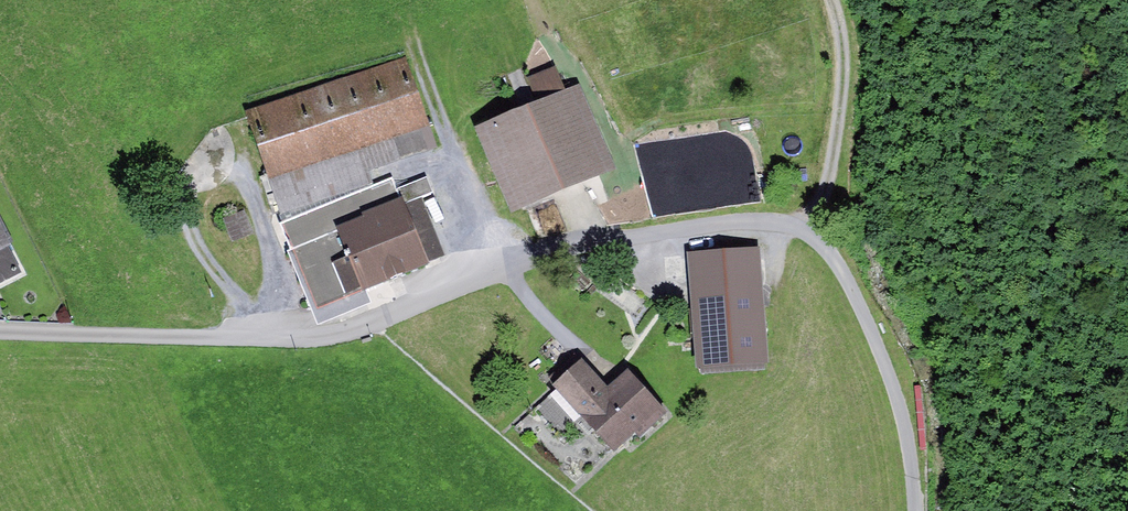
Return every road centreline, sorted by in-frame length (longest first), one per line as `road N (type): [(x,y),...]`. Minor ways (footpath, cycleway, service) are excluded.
road 1 (unclassified): [(0,332),(321,343),(506,266),(601,242),(772,224),(817,240),(844,268),(881,338),(914,437),(922,510)]
road 2 (track): [(837,0),(849,101),(826,183),(798,232)]

